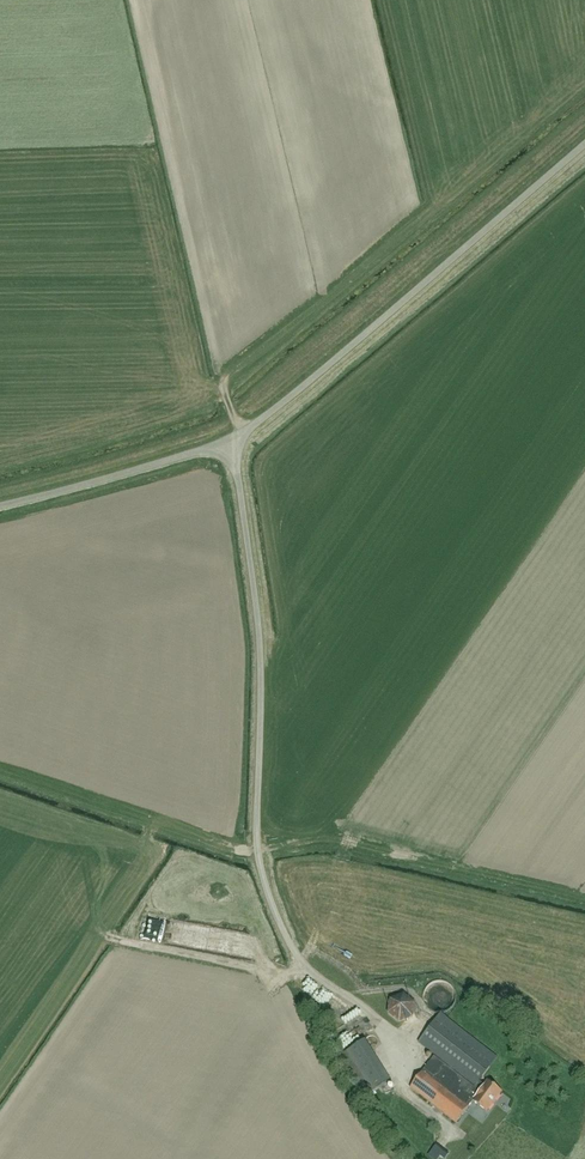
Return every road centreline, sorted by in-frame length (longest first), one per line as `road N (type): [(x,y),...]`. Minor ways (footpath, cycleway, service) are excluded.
road 1 (unclassified): [(311,976),(266,891),(255,839),(259,649),(230,439)]
road 2 (unclassified): [(584,142),(363,337),(230,439)]
road 3 (unclassified): [(230,439),(0,505)]

